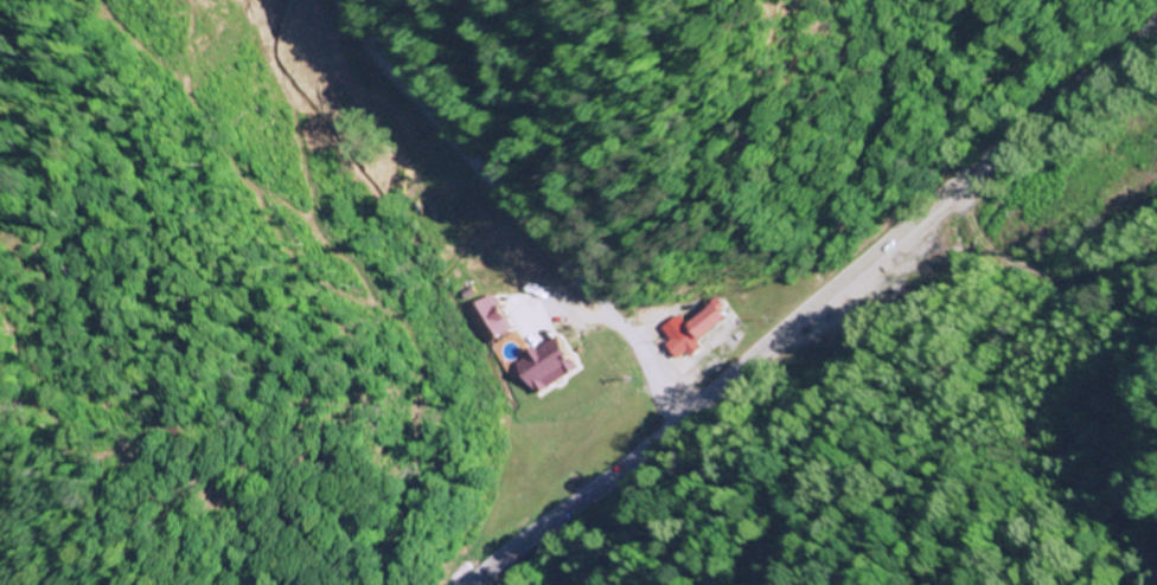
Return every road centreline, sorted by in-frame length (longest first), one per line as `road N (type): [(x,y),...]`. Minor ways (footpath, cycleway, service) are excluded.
road 1 (secondary): [(472,584),(1156,18)]
road 2 (residential): [(678,420),(620,323),(338,0)]
road 3 (residential): [(592,490),(556,429),(543,359),(420,195),(403,154)]

